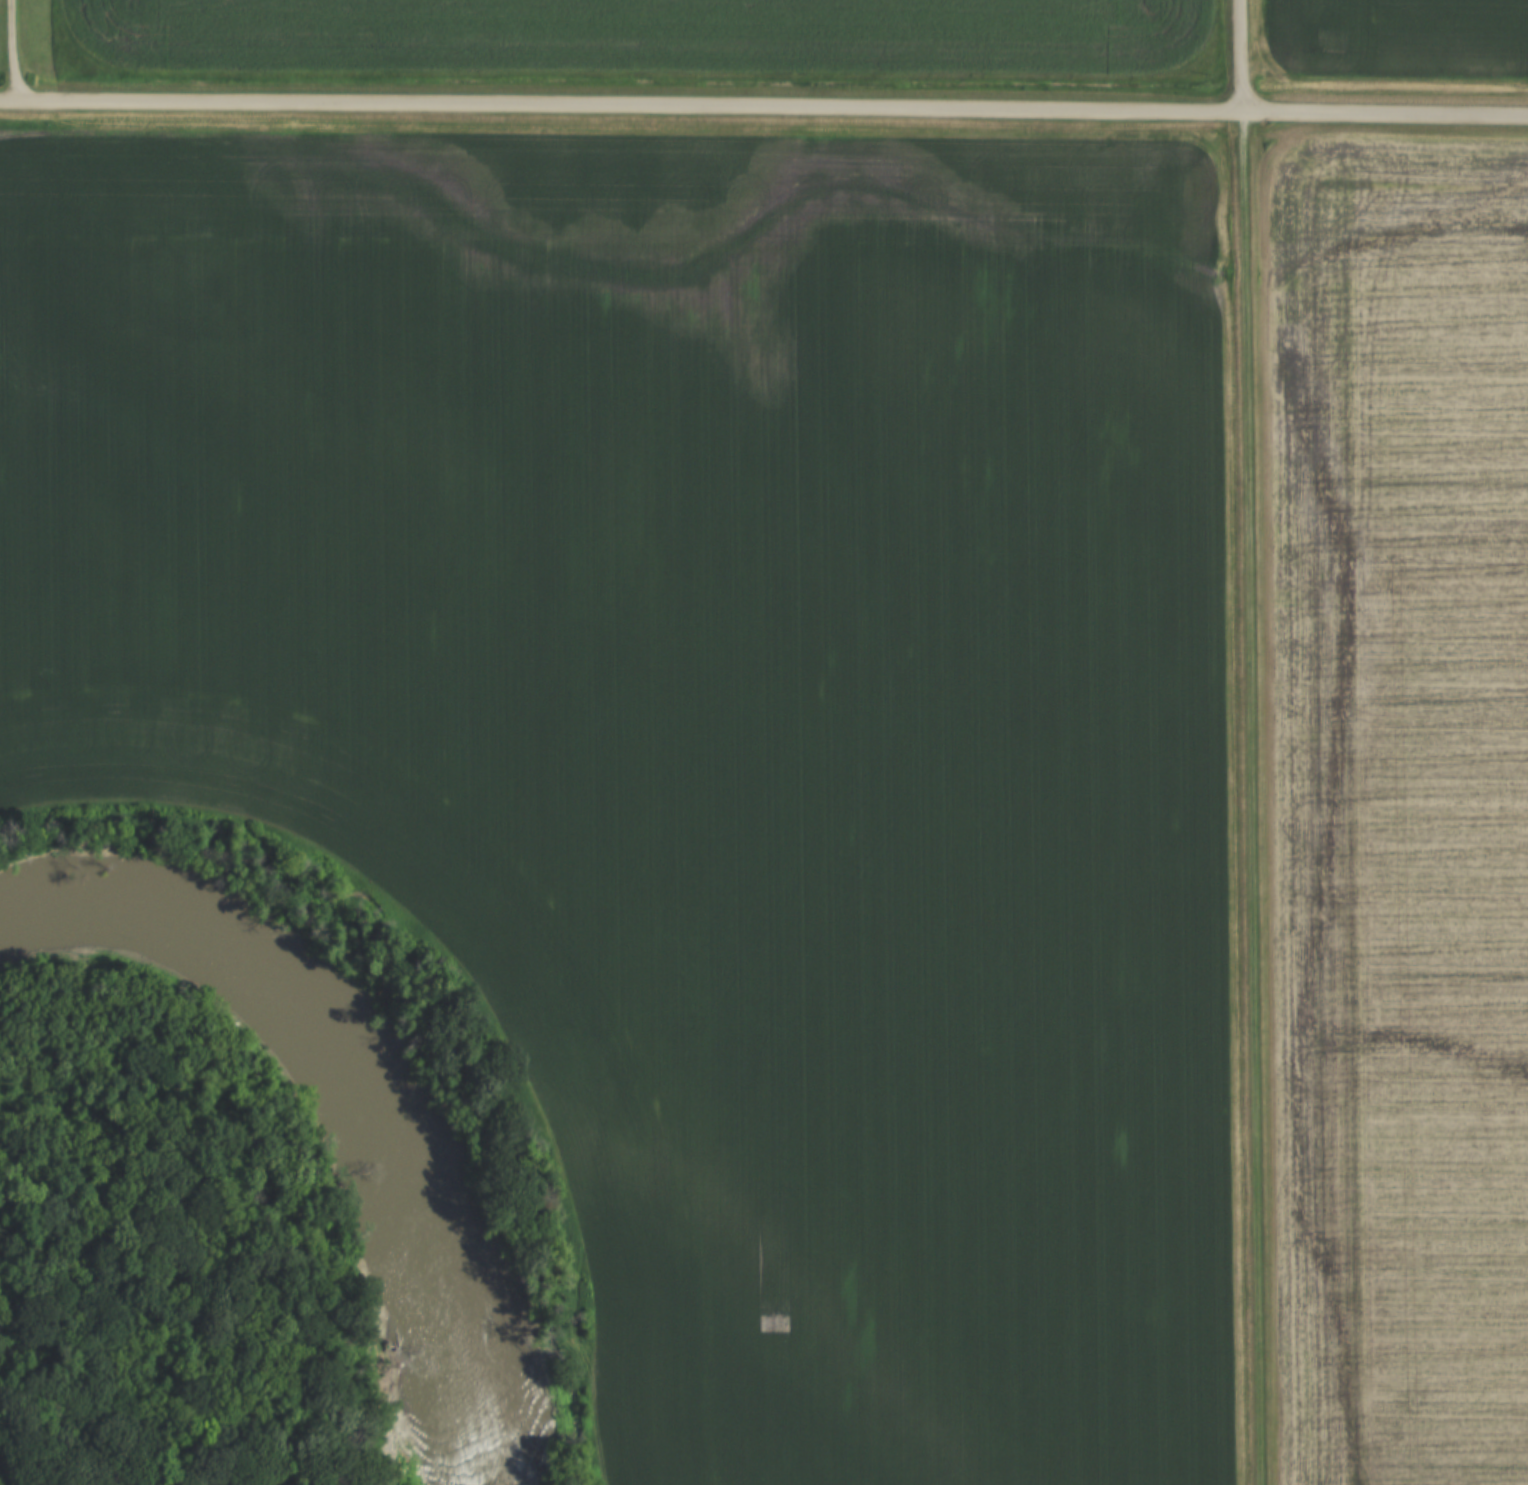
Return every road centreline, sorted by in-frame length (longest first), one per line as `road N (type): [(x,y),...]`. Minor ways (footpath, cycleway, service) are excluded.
road 1 (residential): [(1258,1484),(1242,111)]
road 2 (residential): [(0,98),(1242,111)]
road 3 (residential): [(1242,111),(1527,116)]

